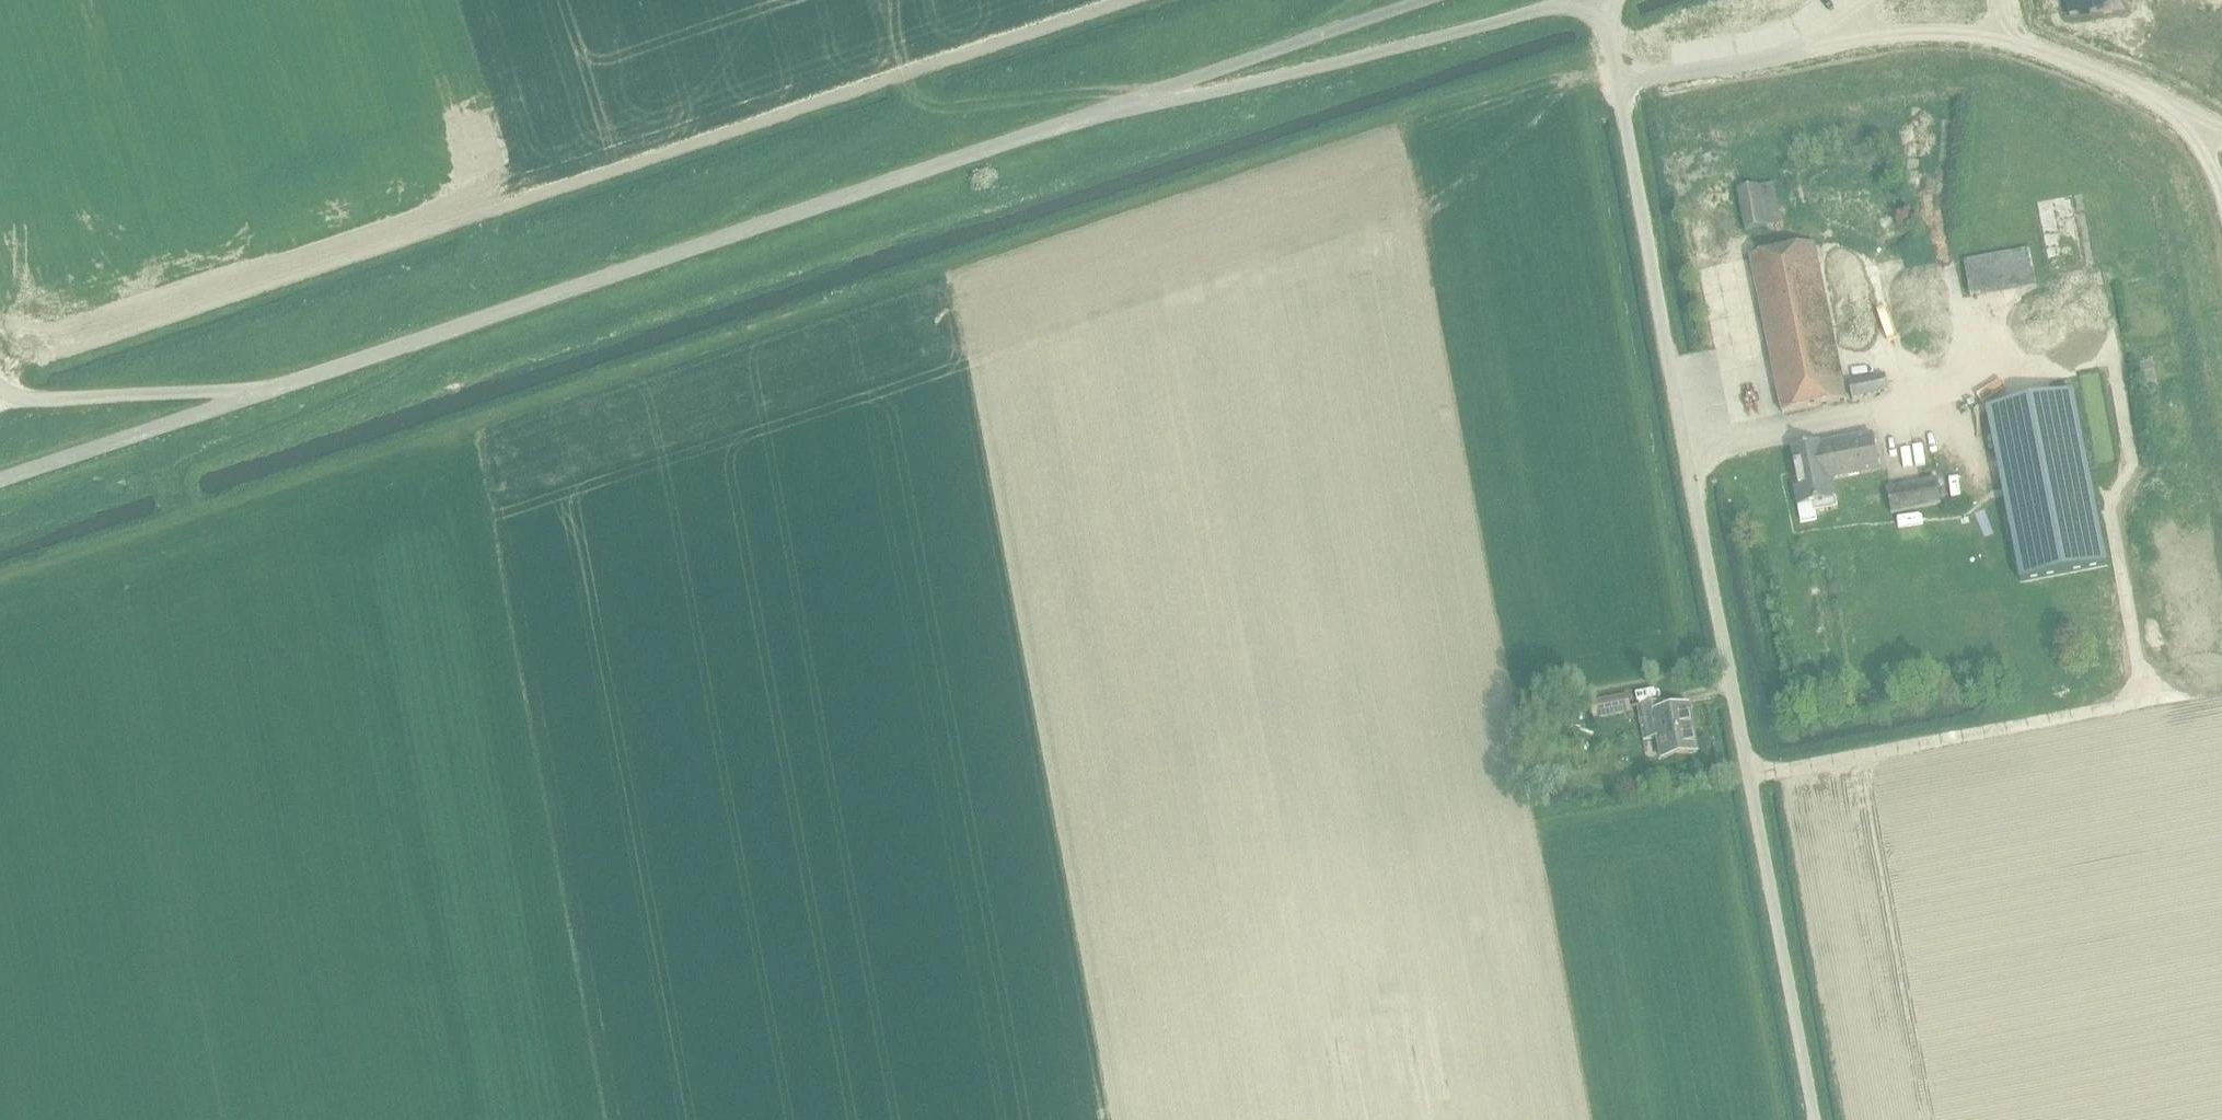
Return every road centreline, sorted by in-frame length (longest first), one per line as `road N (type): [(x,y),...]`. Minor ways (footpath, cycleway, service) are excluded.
road 1 (unclassified): [(1813,1119),(1603,2)]
road 2 (unclassified): [(260,390),(1083,115)]
road 3 (unclassified): [(1083,115),(1603,2)]
road 4 (unclassified): [(1083,115),(1428,0)]
road 5 (unclassified): [(0,478),(260,390)]
road 6 (unclassified): [(260,390),(41,398),(0,390)]

